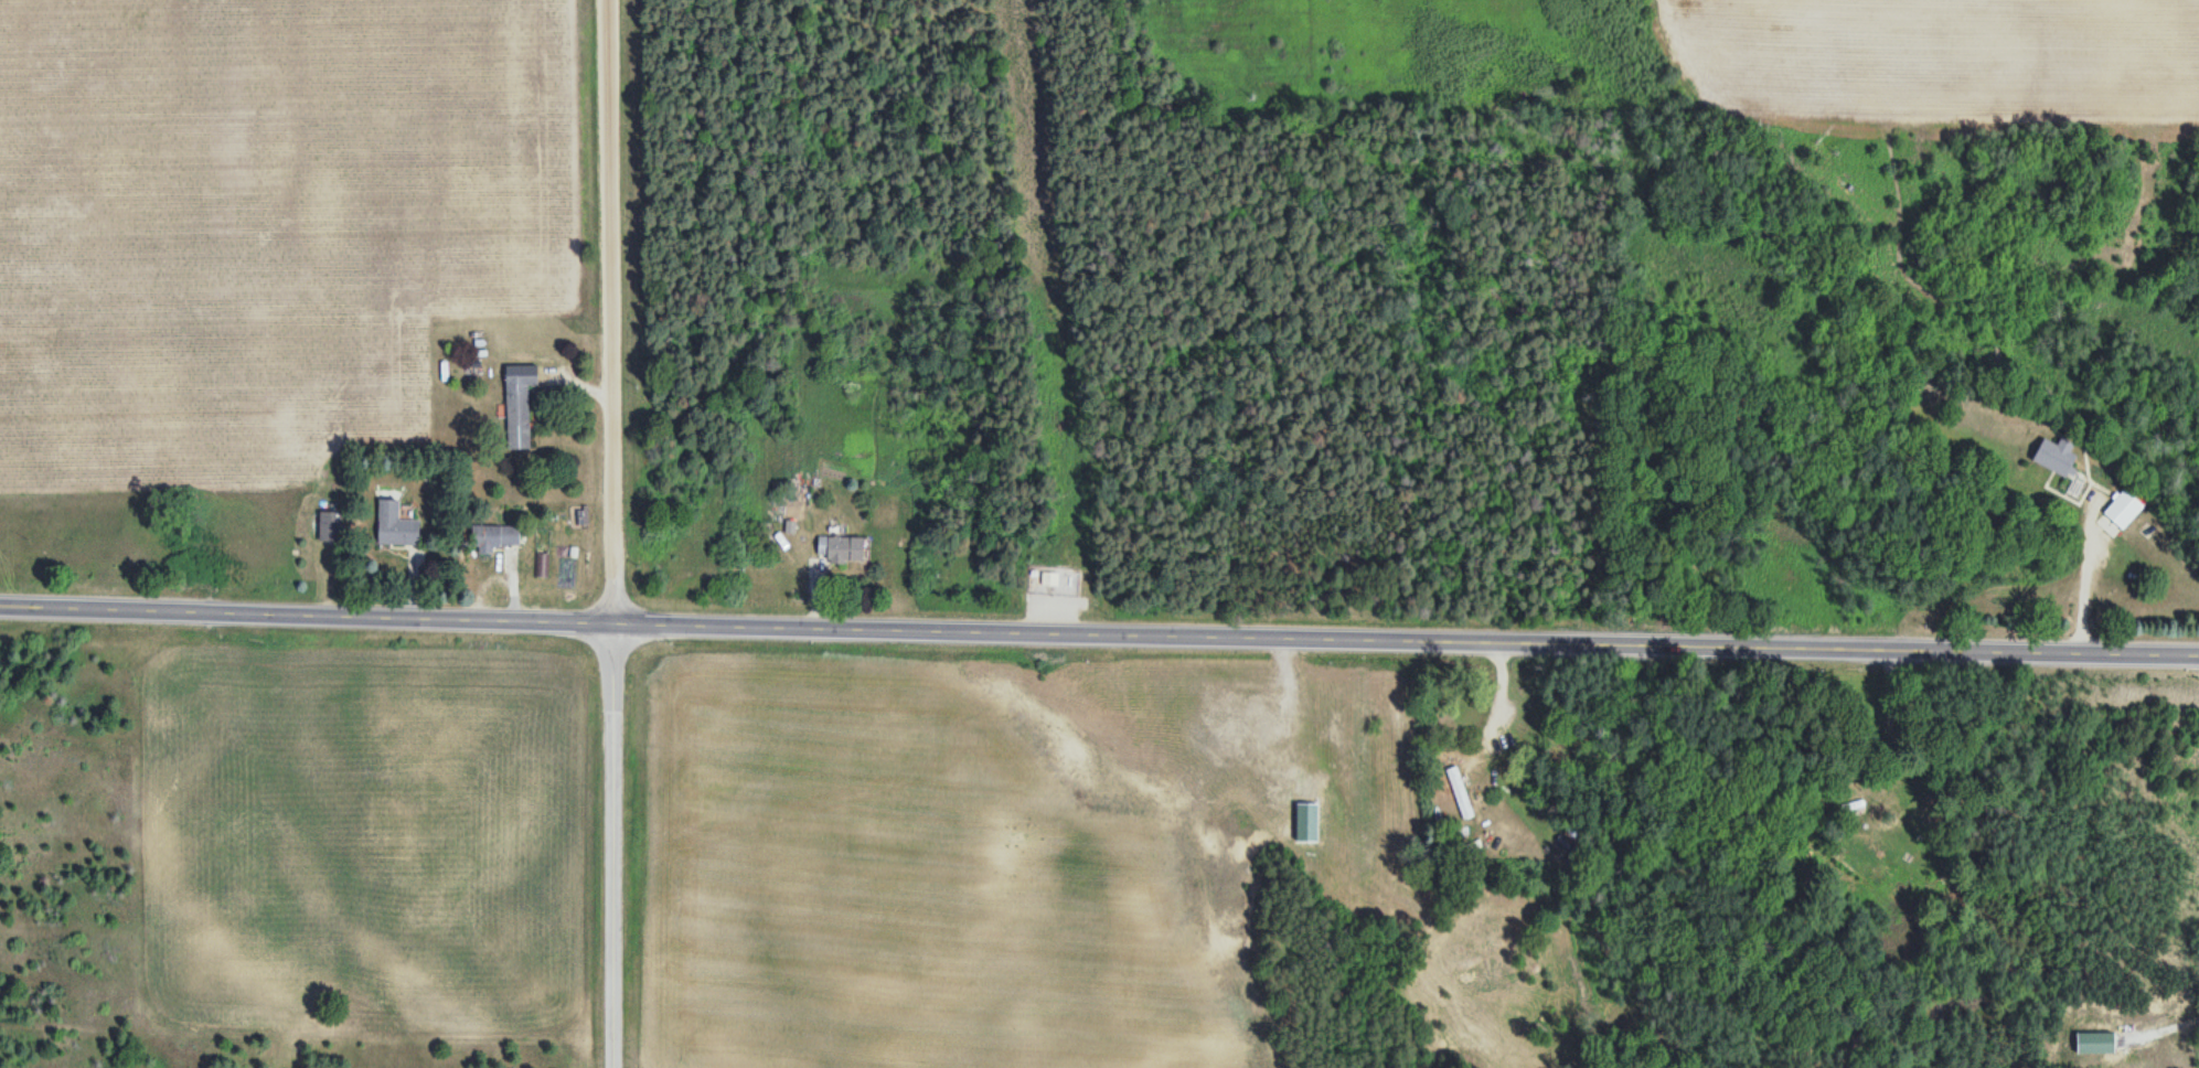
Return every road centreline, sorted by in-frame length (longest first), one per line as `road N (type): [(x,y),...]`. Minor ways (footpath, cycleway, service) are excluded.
road 1 (residential): [(2198,655),(617,623)]
road 2 (residential): [(617,623),(602,0)]
road 3 (residential): [(617,623),(0,609)]
road 4 (residential): [(607,1067),(617,623)]

